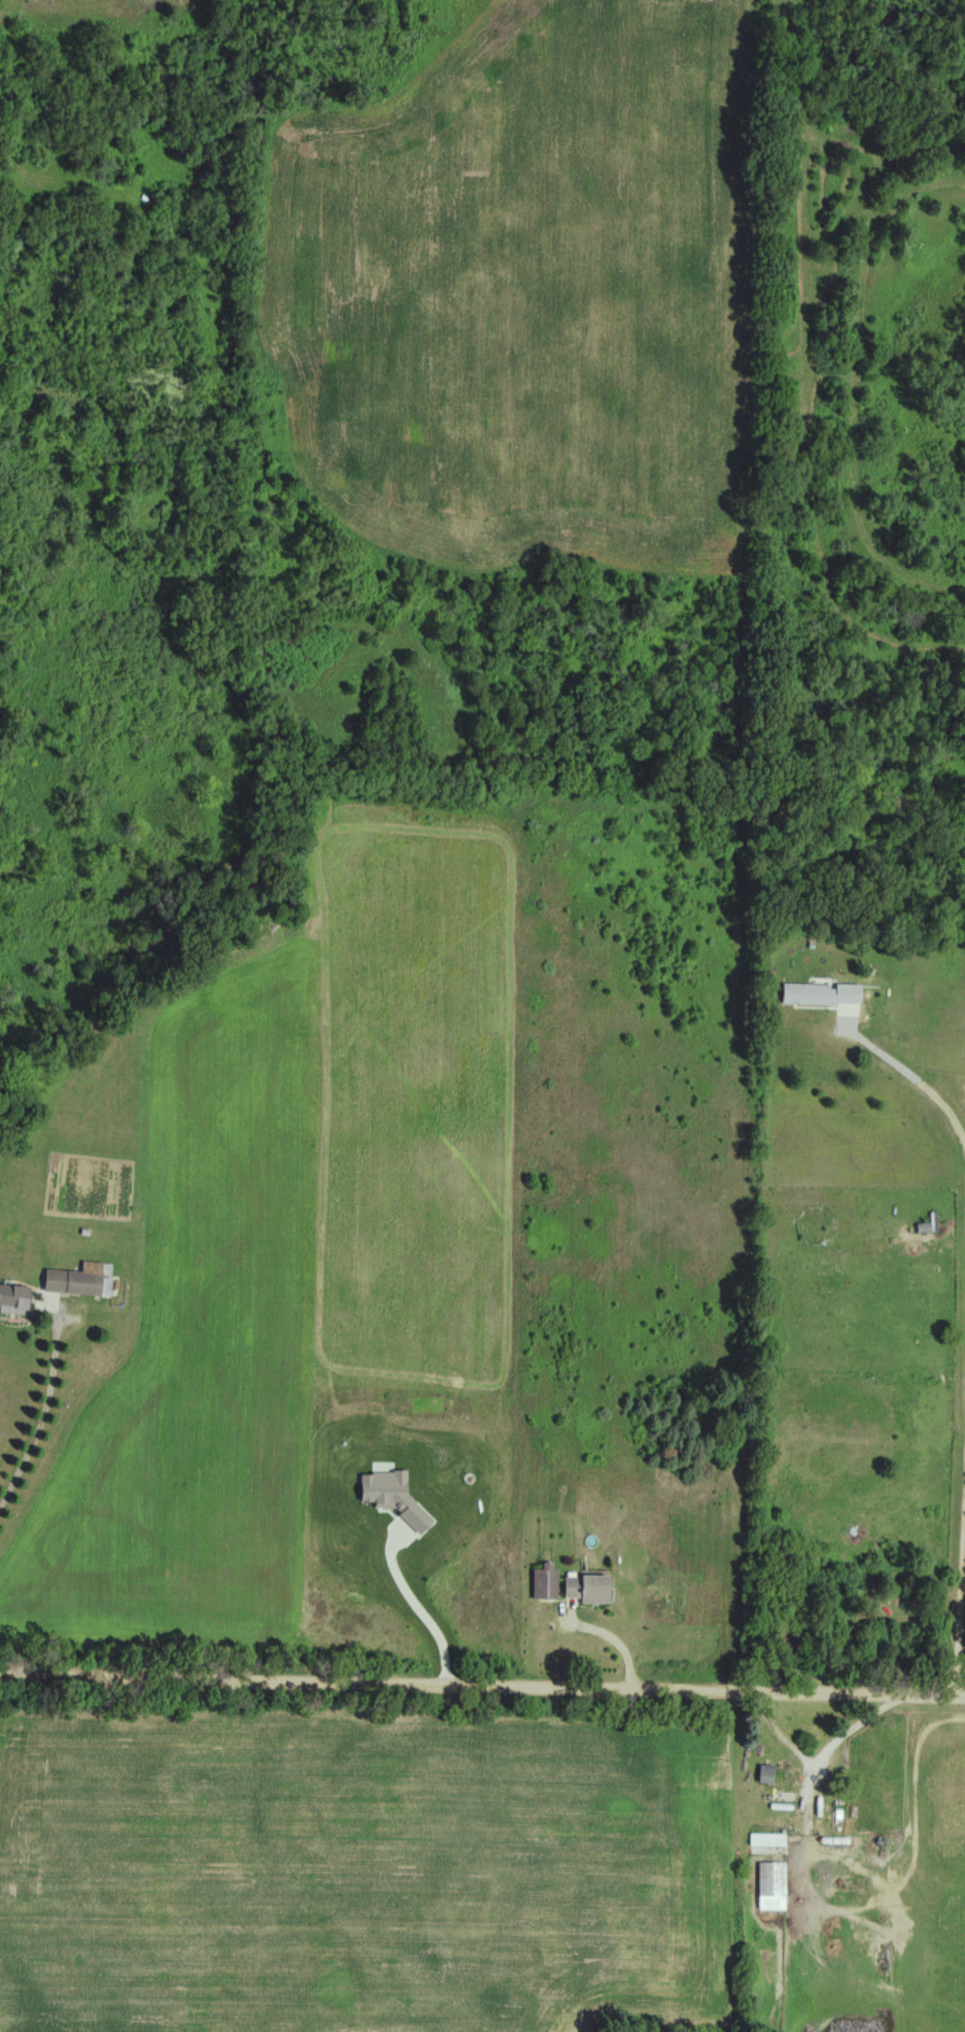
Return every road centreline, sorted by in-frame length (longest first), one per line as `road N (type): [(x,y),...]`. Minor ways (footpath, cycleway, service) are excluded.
road 1 (residential): [(964,1694),(0,1675)]

